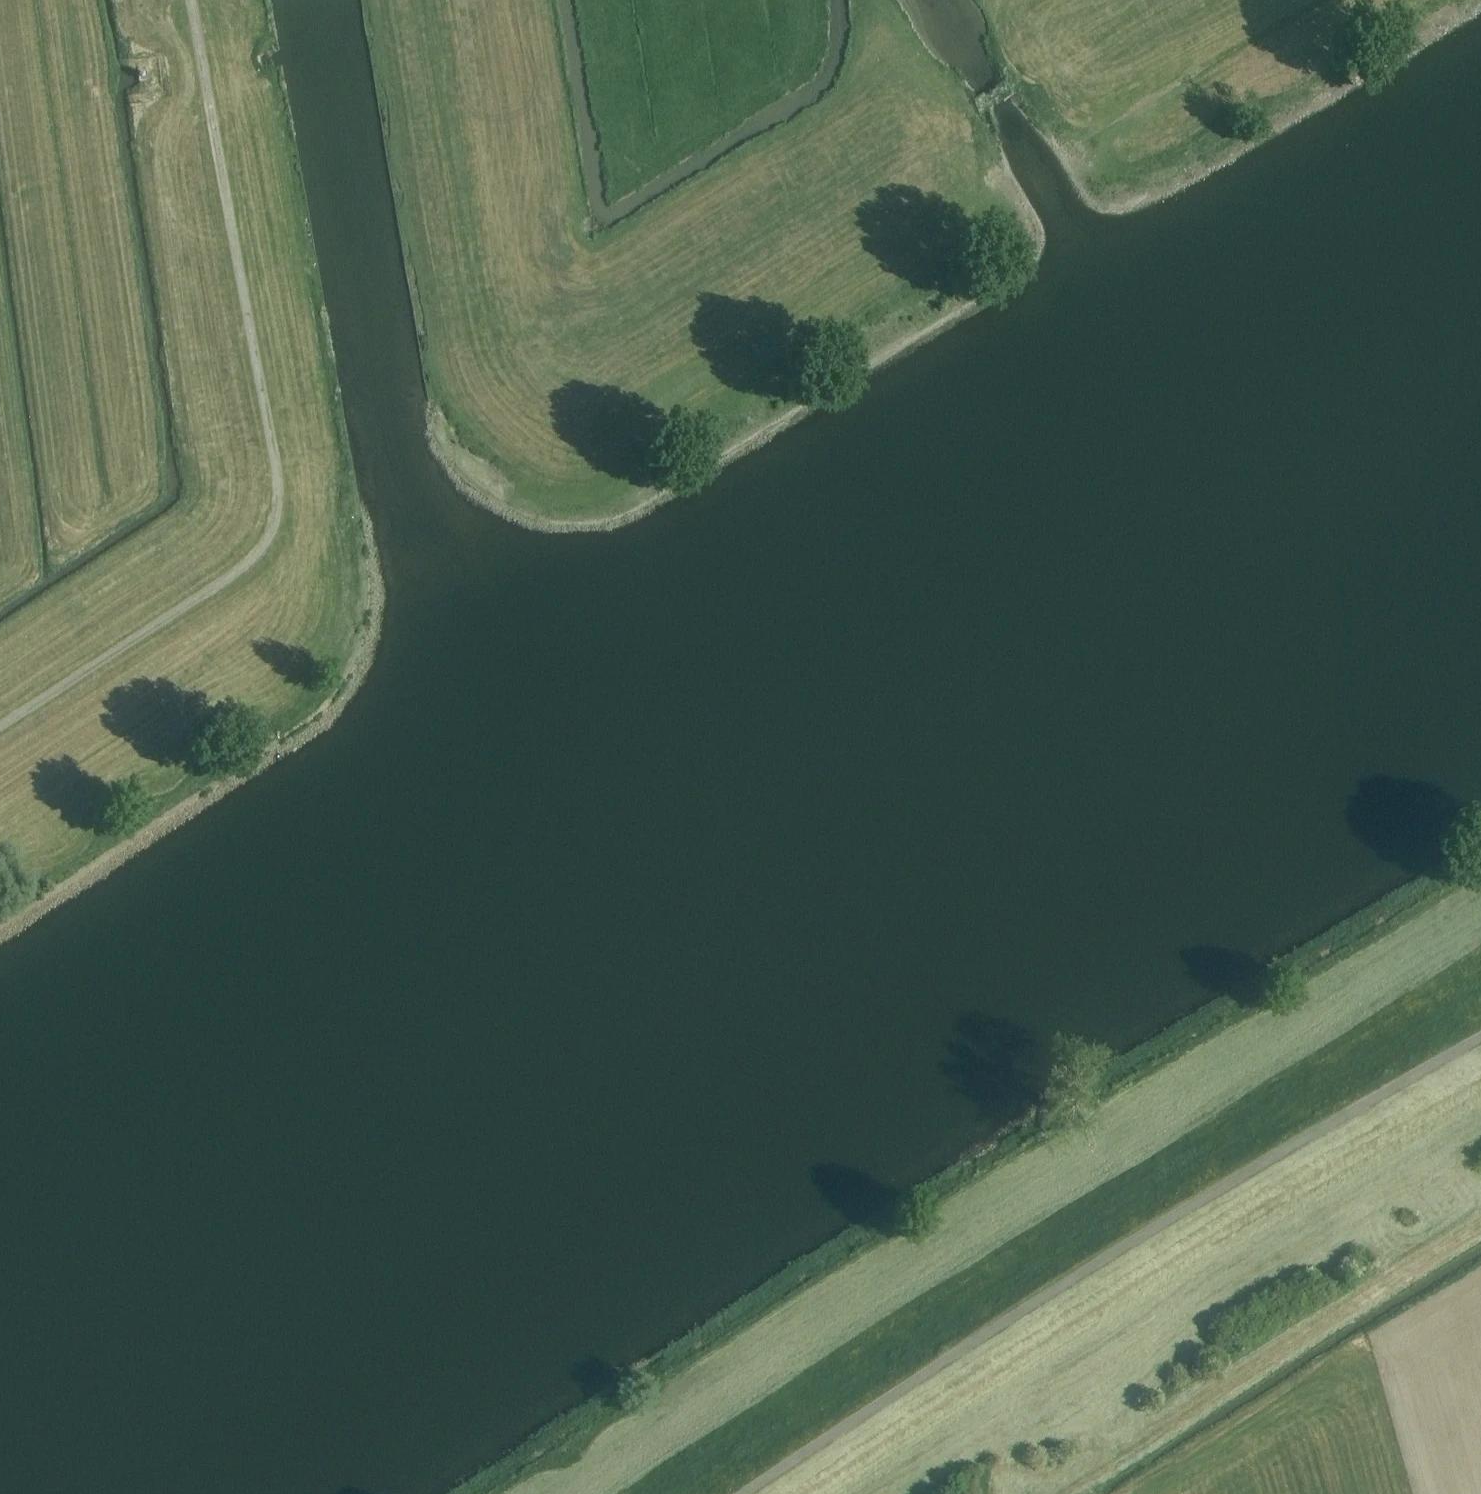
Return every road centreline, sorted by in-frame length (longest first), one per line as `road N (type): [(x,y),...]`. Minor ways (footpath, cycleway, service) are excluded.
road 1 (track): [(1056,1493),(1480,1227)]

